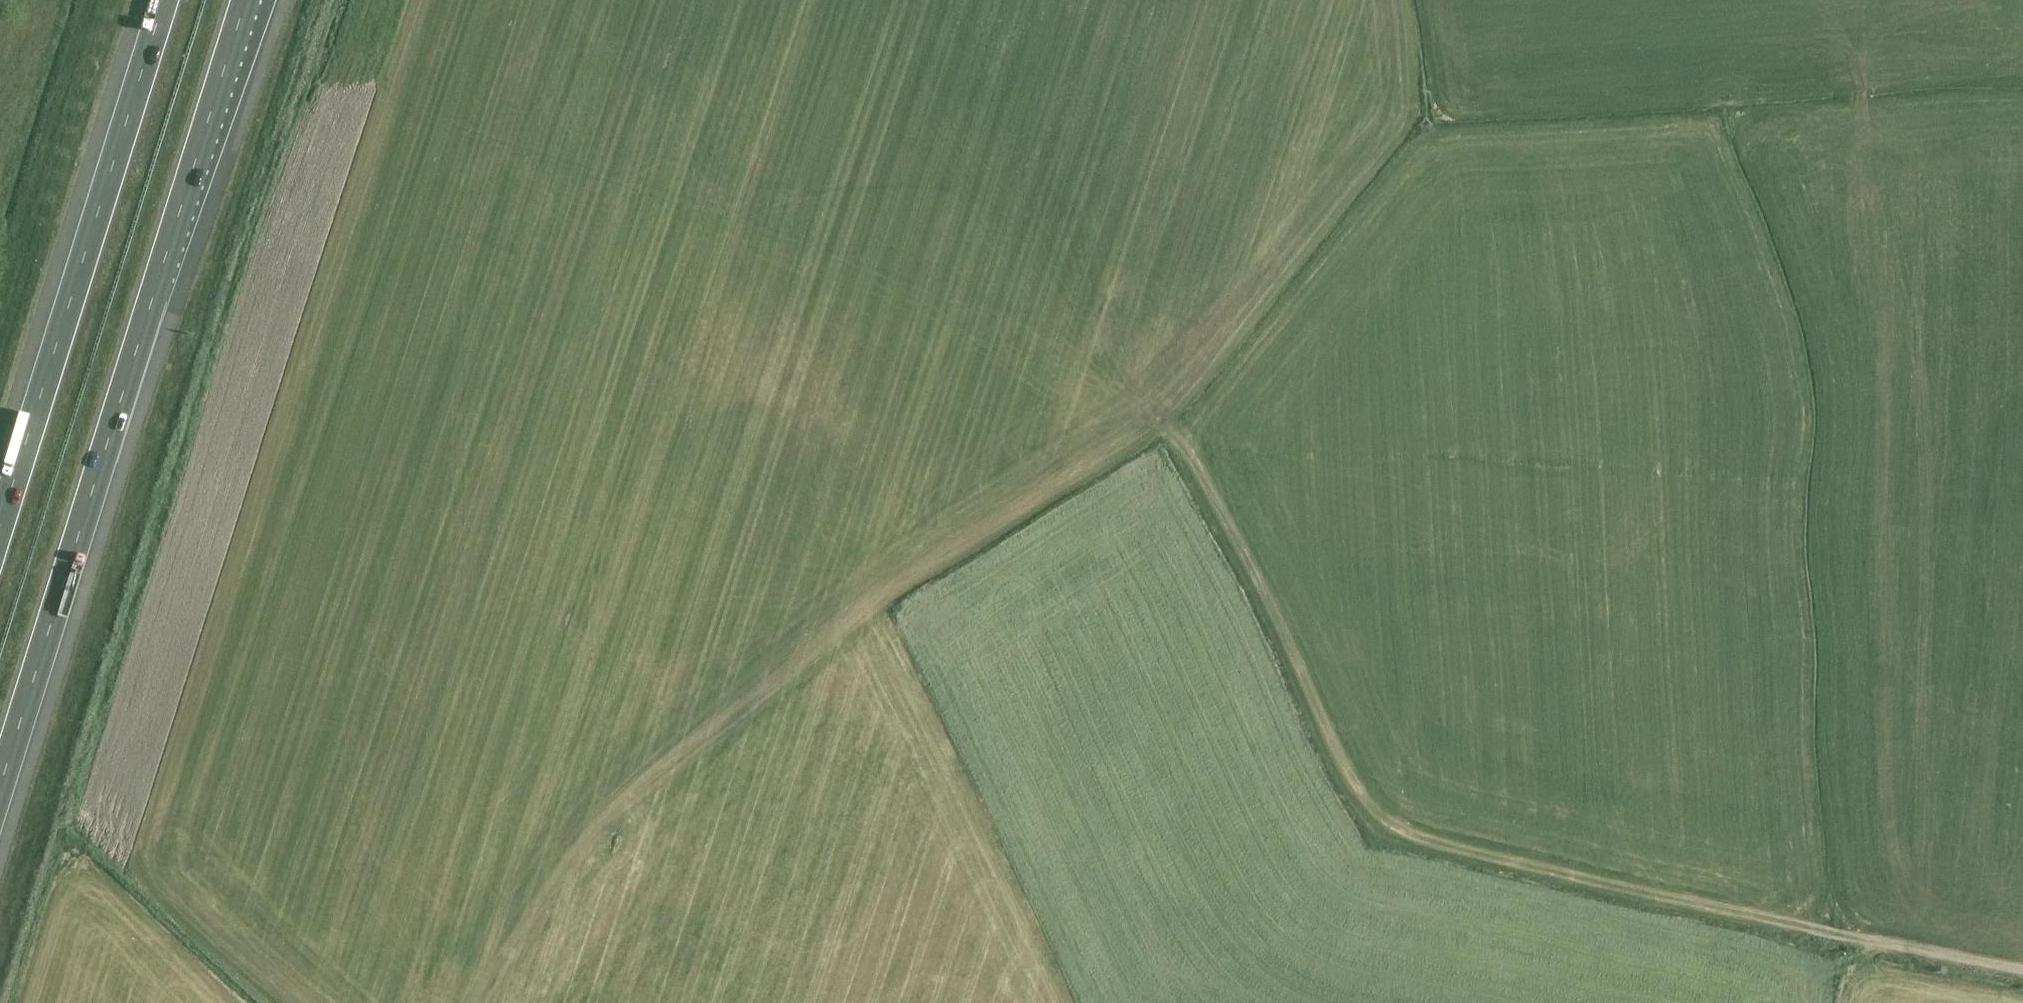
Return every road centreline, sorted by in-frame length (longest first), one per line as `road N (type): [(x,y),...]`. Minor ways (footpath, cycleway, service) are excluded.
road 1 (track): [(2022,967),(1759,916),(1389,828),(1345,768),(1182,438)]
road 2 (motorway): [(0,793),(247,0)]
road 3 (motorway): [(158,0),(0,507)]

